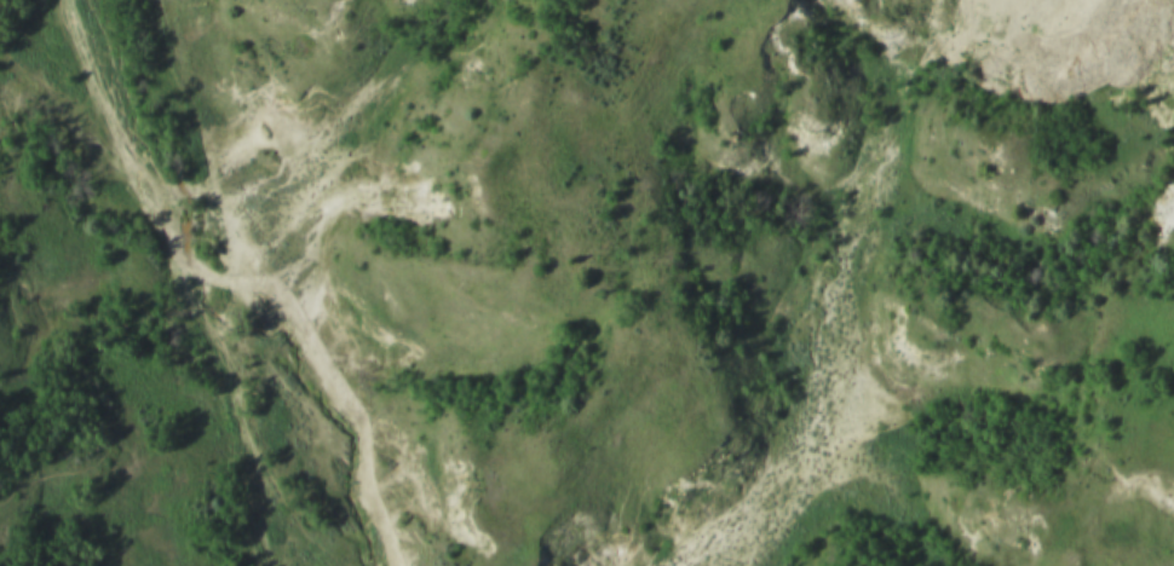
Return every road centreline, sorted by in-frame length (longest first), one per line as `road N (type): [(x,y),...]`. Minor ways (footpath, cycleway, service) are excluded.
road 1 (track): [(396,565),(387,524),(362,486),(355,420),(326,383),(274,350),(229,356),(195,250),(146,168),(76,0)]
road 2 (track): [(154,0),(232,230),(292,340),(287,358)]

